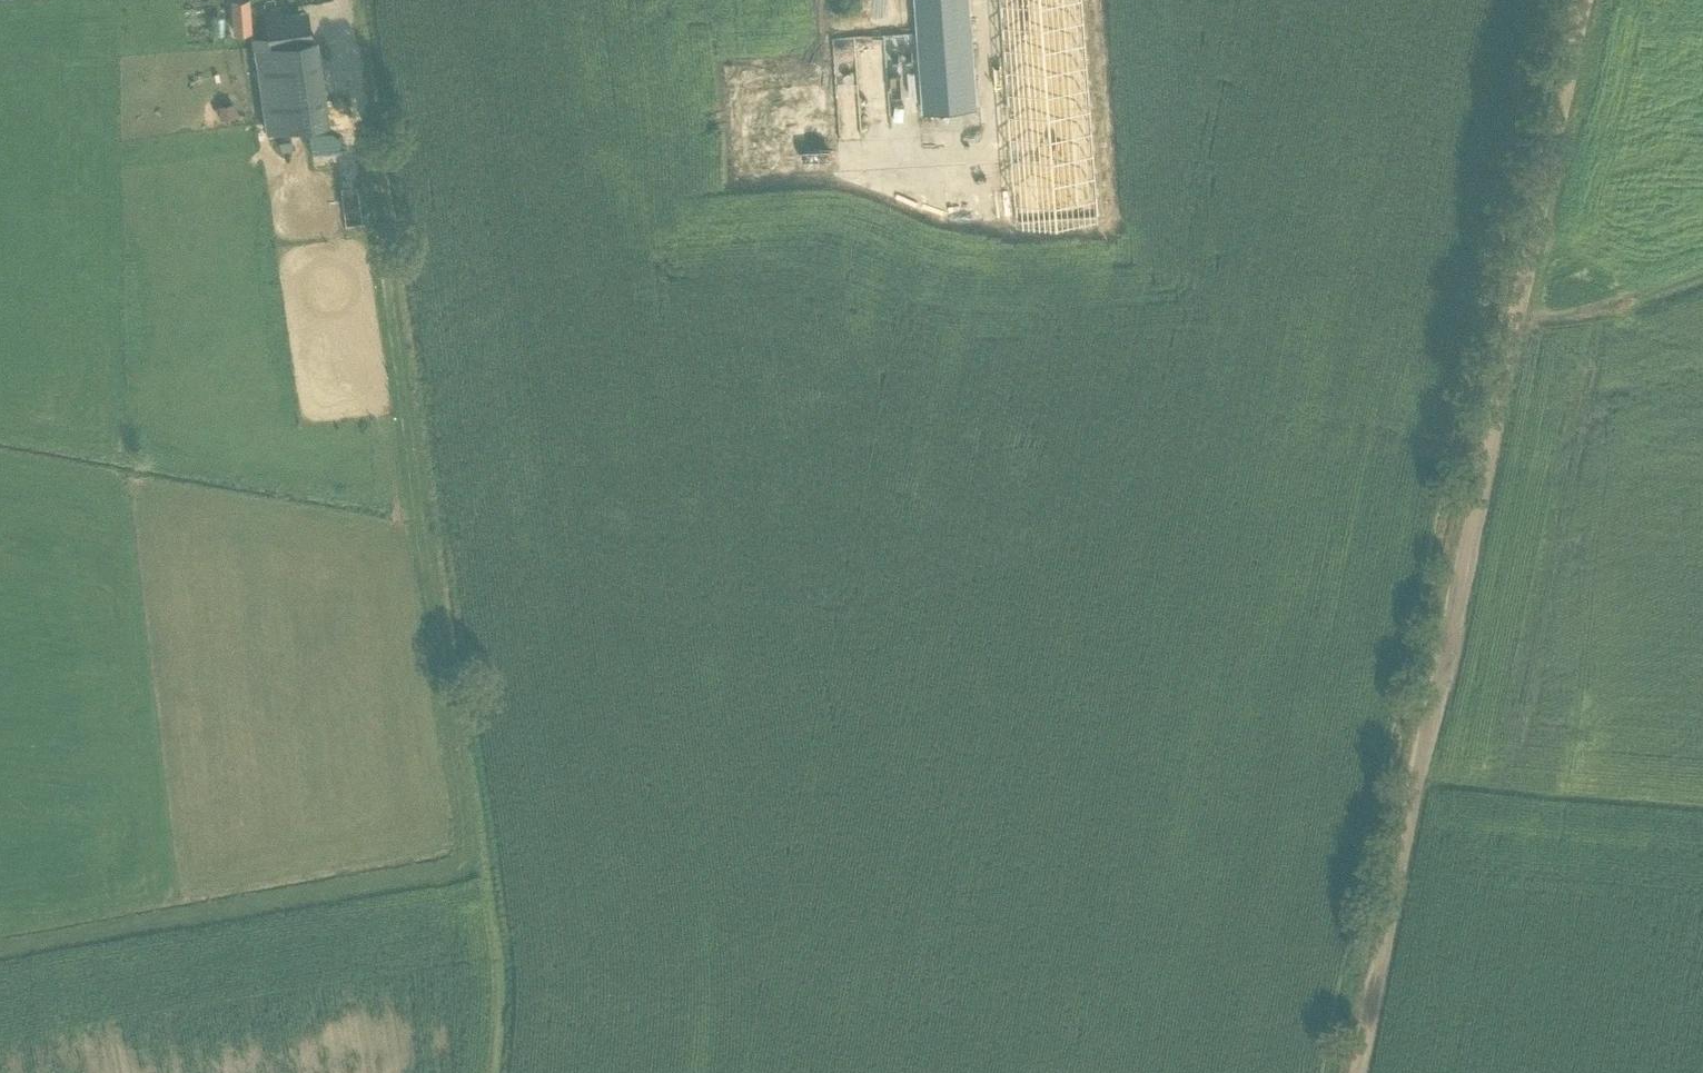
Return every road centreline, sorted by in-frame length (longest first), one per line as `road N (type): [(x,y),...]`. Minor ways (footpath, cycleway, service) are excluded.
road 1 (track): [(348,0),(469,851),(443,874),(0,953)]
road 2 (track): [(1581,0),(1358,1072)]

